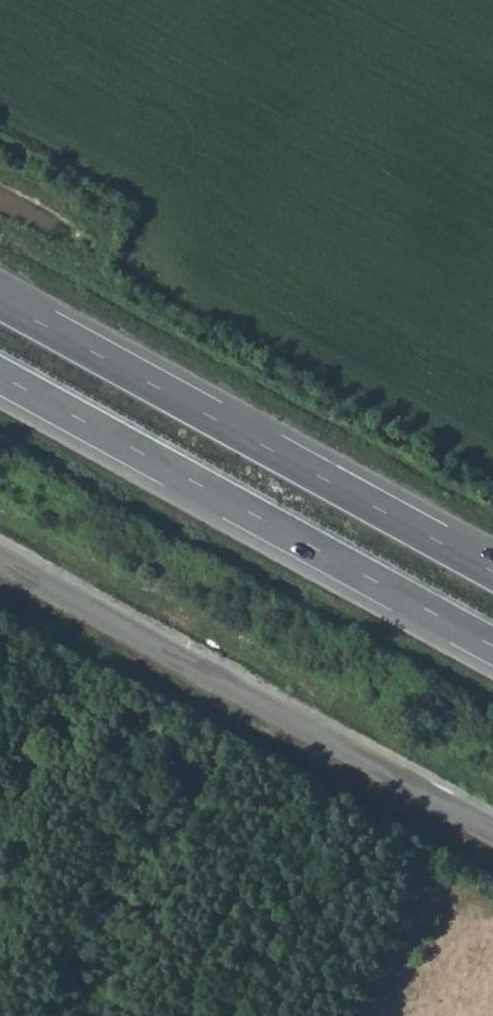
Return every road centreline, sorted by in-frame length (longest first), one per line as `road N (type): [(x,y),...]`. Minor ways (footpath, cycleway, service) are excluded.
road 1 (tertiary): [(492,836),(0,563)]
road 2 (trunk): [(492,572),(0,301)]
road 3 (trunk): [(0,376),(492,646)]

